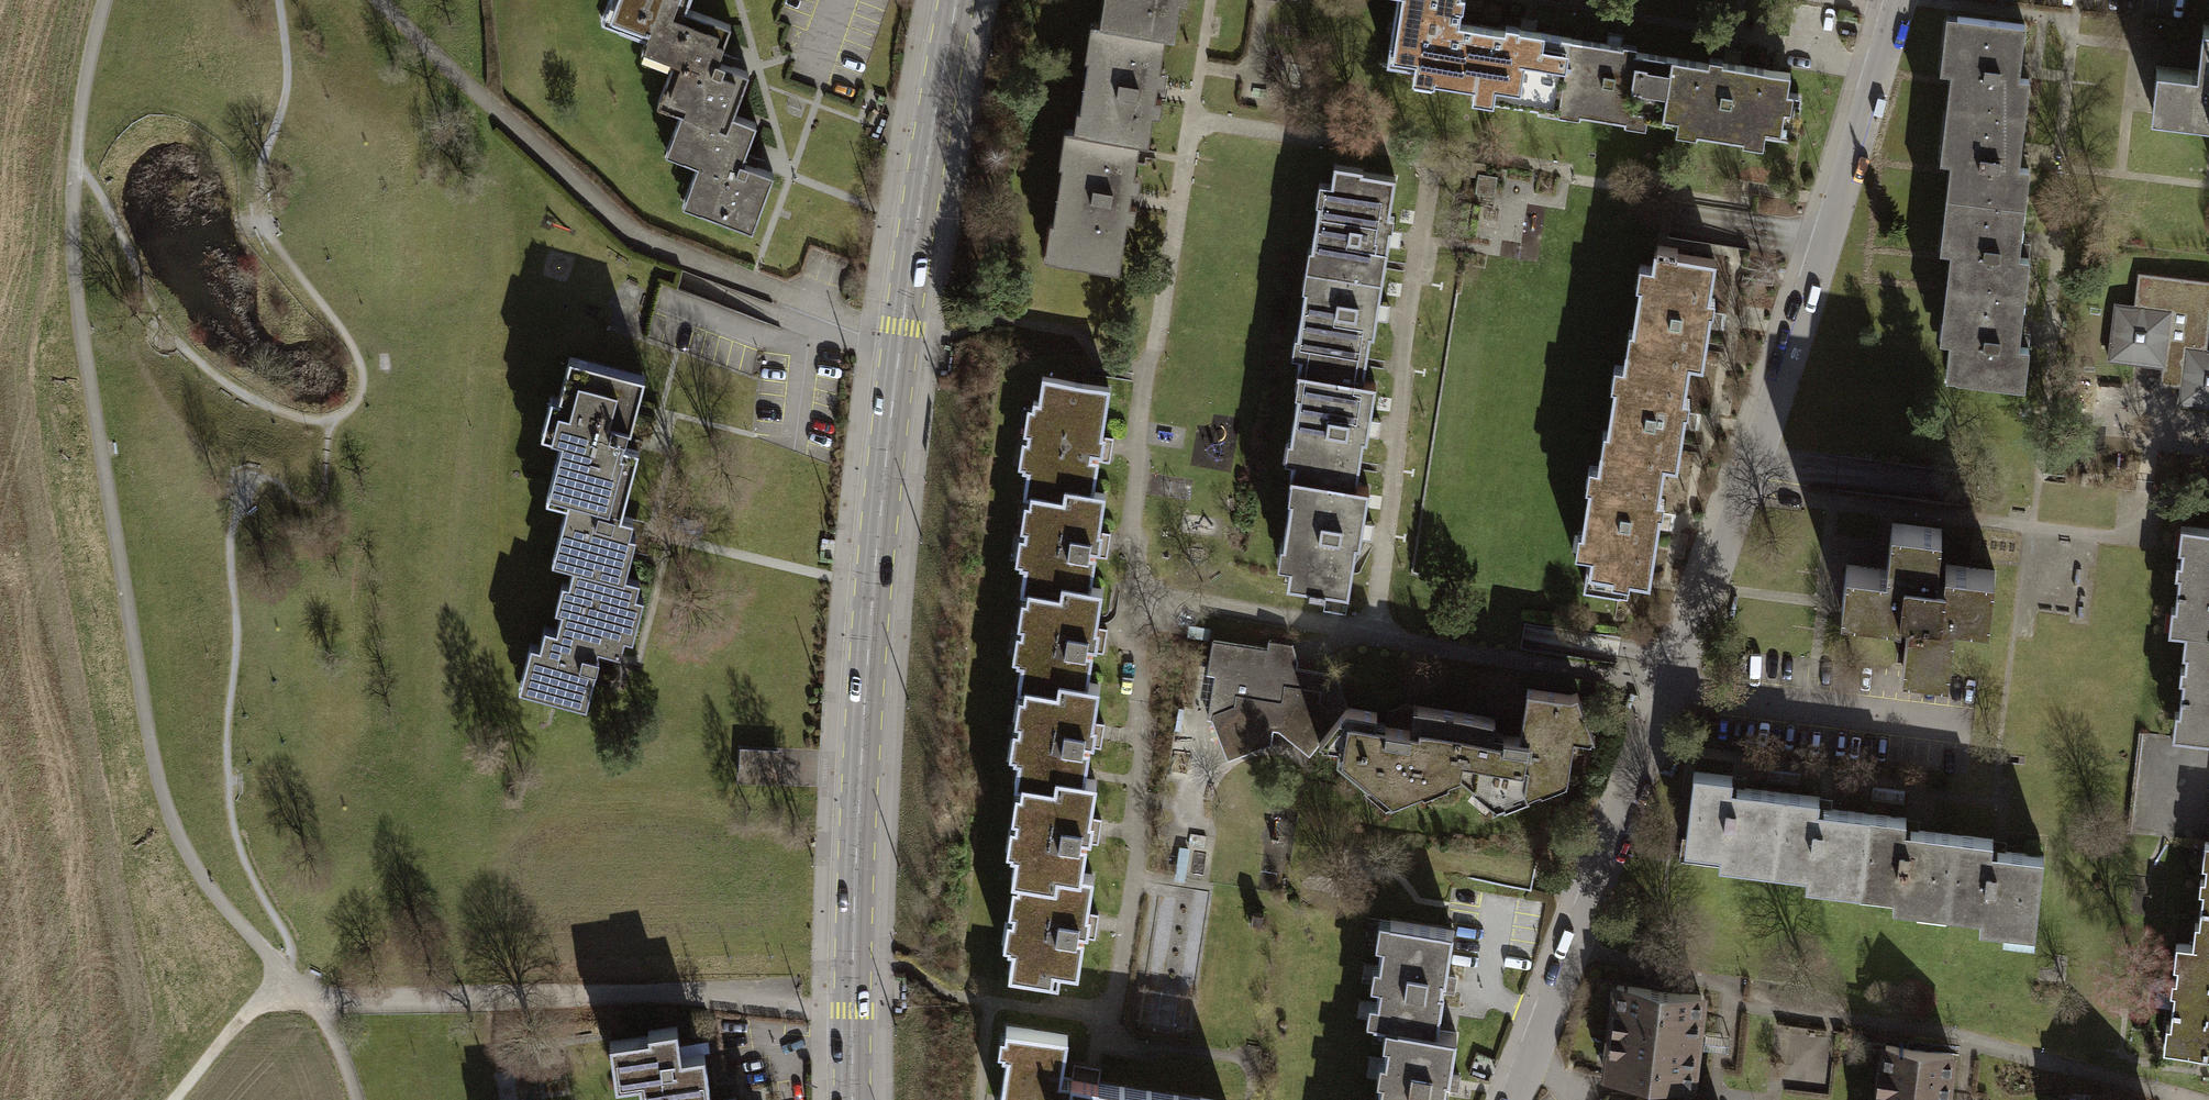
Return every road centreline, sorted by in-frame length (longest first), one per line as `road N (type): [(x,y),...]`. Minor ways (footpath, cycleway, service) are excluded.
road 1 (track): [(355,1099),(335,1045),(192,876),(159,796),(76,308),(72,158),(99,0)]
road 2 (residential): [(1511,1099),(1754,464),(1899,0)]
road 3 (secondary): [(959,0),(903,333),(873,591),(854,1099)]
road 4 (track): [(179,1099),(250,1013),(301,997),(765,996),(819,1014),(852,1014)]
road 5 (track): [(381,0),(634,240),(849,323),(903,333)]

